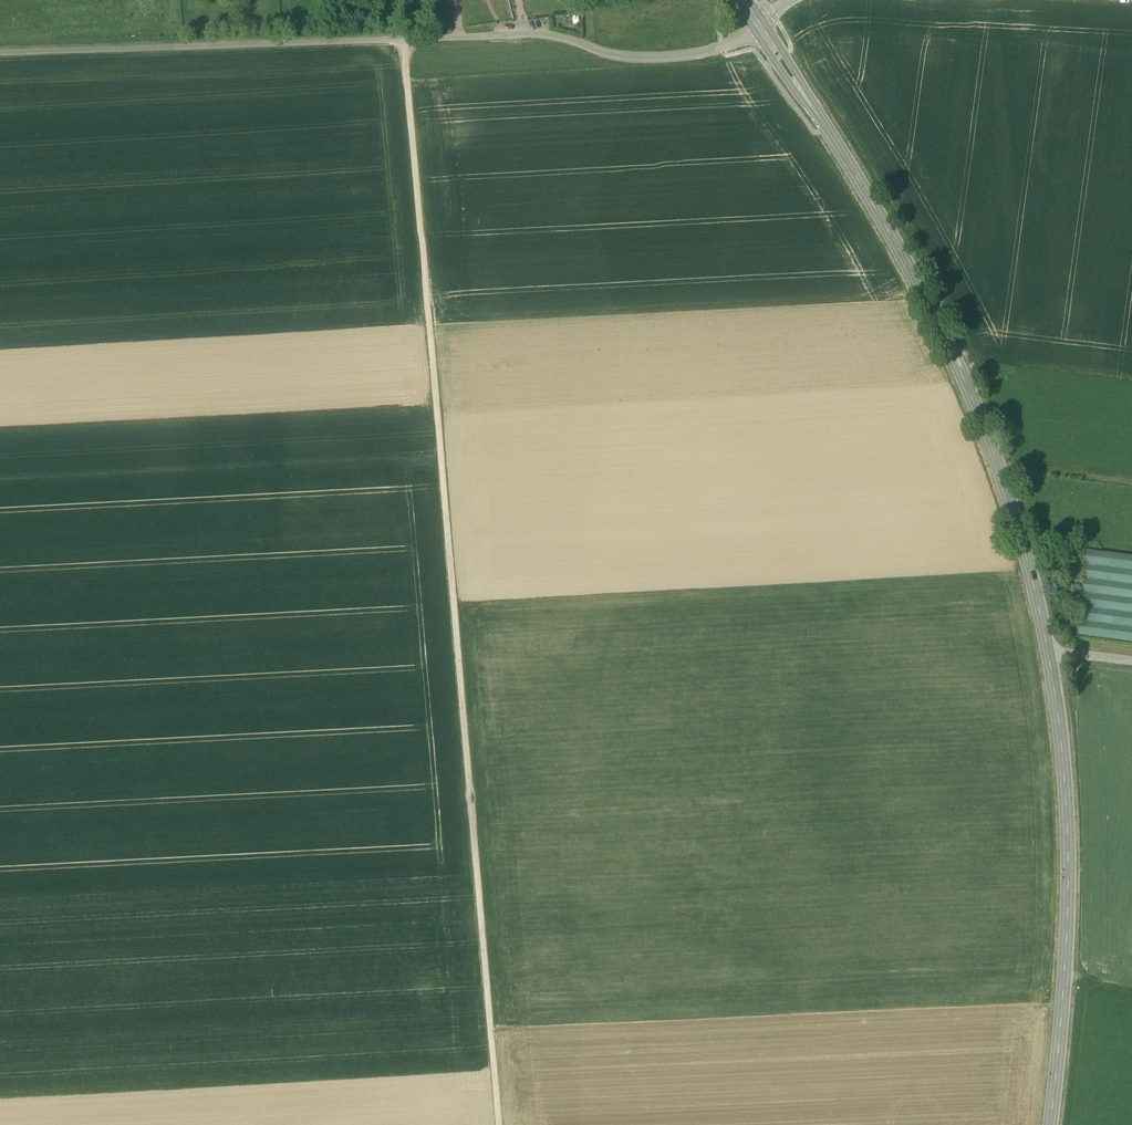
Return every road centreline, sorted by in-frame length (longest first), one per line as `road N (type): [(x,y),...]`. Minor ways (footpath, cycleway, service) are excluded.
road 1 (track): [(411,36),(503,1124)]
road 2 (tertiary): [(758,21),(864,185),(948,341),(1000,464),(1050,653)]
road 3 (tertiary): [(1050,653),(1068,910),(1051,1124)]

